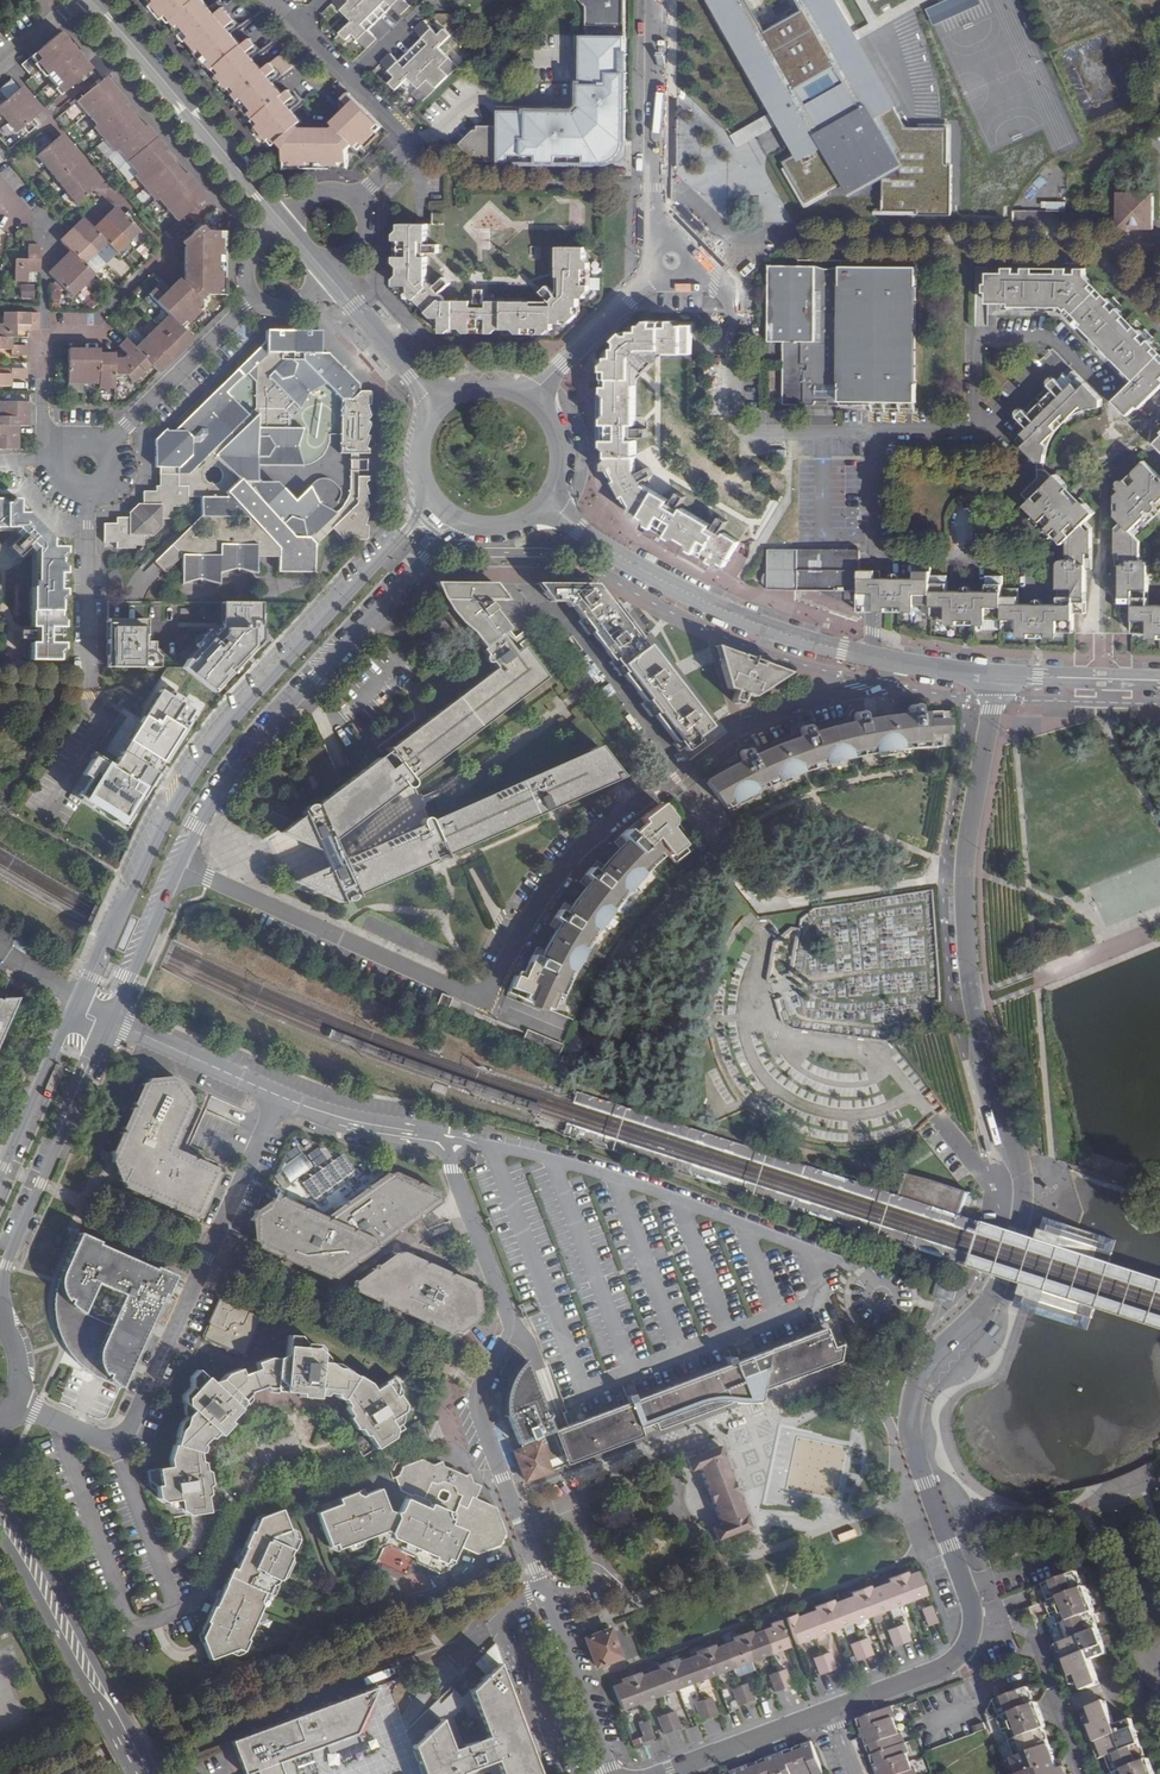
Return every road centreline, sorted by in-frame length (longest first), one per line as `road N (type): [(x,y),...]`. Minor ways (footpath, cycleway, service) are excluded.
road 1 (residential): [(974,1623),(910,1425),(920,1376),(1000,1280),(1023,1205),(1020,1161),(973,1000),(967,944),(968,839),(1000,675)]
road 2 (residential): [(180,865),(481,997),(559,873),(599,830),(732,736),(794,707),(890,679),(899,662)]
road 3 (residential): [(613,1773),(483,1422),(479,1396),(512,1323),(438,1137)]
road 4 (residential): [(428,497),(409,530),(196,771),(79,1004)]
road 5 (residential): [(15,1402),(115,1445),(123,1439),(280,1097)]
road 6 (residential): [(180,865),(250,752),(460,526)]
road 7 (residential): [(549,507),(710,603),(872,657)]
road 8 (residential): [(10,1329),(7,1265),(112,1020)]
road 9 (residential): [(687,265),(716,277),(734,305),(738,432),(873,436)]
road 10 (residential): [(281,219),(93,0)]
road 11 (residential): [(666,247),(653,210),(654,0)]
road 12 (tertiary): [(106,1707),(101,1671),(0,1507)]
road 13 (residential): [(873,436),(872,657)]
road 14 (residential): [(255,299),(109,442)]
road 15 (tertiary): [(0,1535),(106,1707)]
road 16 (residential): [(1078,1773),(1022,1631),(974,1623)]
road 17 (residential): [(873,436),(977,434),(1043,371)]
road 18 (residential): [(79,1004),(0,1178)]
road 19 (residential): [(88,690),(88,499)]
road 20 (residential): [(112,1020),(280,1097)]
road 21 (residential): [(533,397),(660,270)]
road 22 (residential): [(667,1773),(832,1710)]
road 23 (residential): [(832,1710),(946,1666),(965,1648),(974,1623)]
road 24 (residential): [(352,81),(416,144),(356,201)]
road 25 (residential): [(112,1020),(180,865)]
road 26 (residential): [(440,406),(331,278)]
road 27 (residential): [(100,335),(61,335),(45,350),(45,434),(56,451)]
road 28 (residential): [(280,1097),(438,1137)]
road 29 (residential): [(1000,675),(1159,681)]
road 30 (residential): [(549,507),(566,449),(533,397)]

